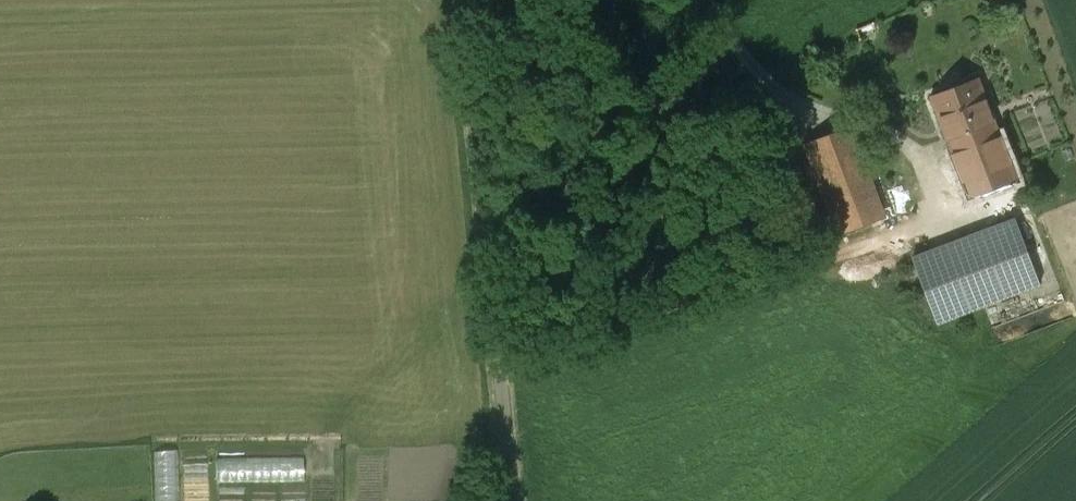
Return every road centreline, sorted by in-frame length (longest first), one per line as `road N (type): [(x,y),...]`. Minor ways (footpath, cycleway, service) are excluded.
road 1 (unclassified): [(475,0),(475,104),(517,500)]

